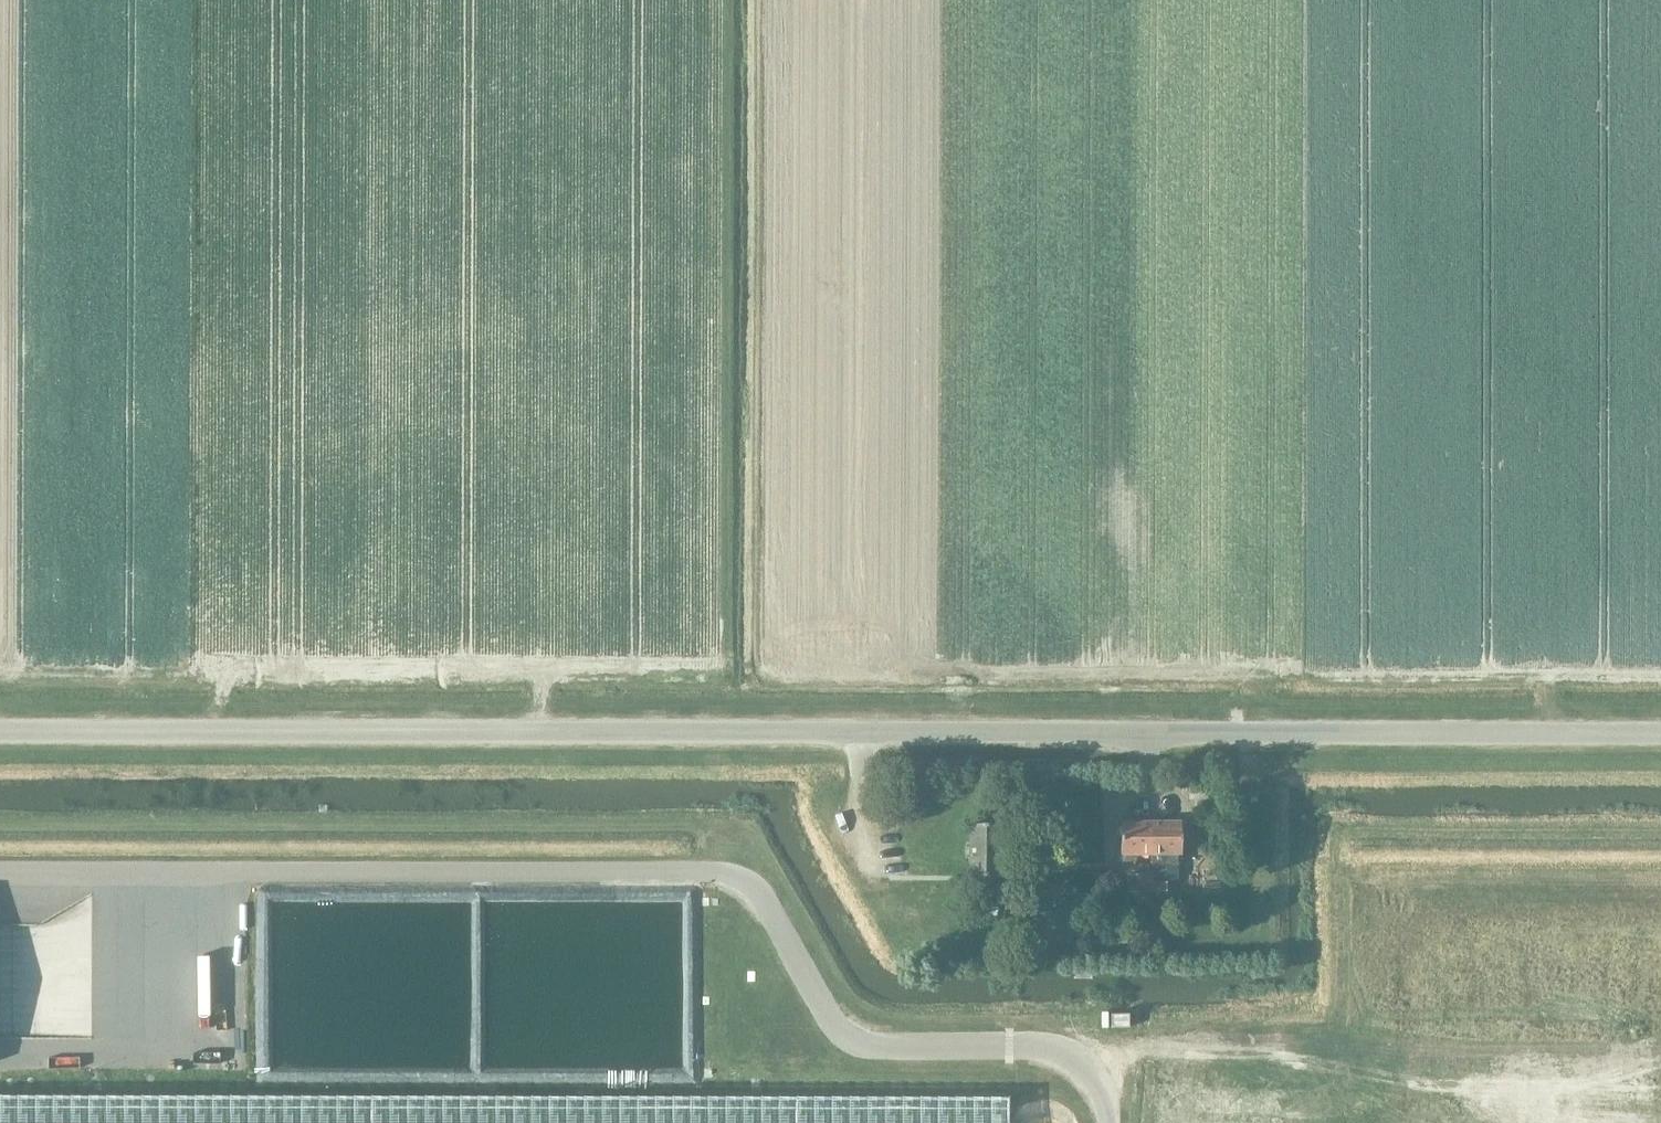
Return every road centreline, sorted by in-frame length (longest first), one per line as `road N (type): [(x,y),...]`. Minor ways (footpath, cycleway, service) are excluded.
road 1 (unclassified): [(0,736),(1660,737)]

